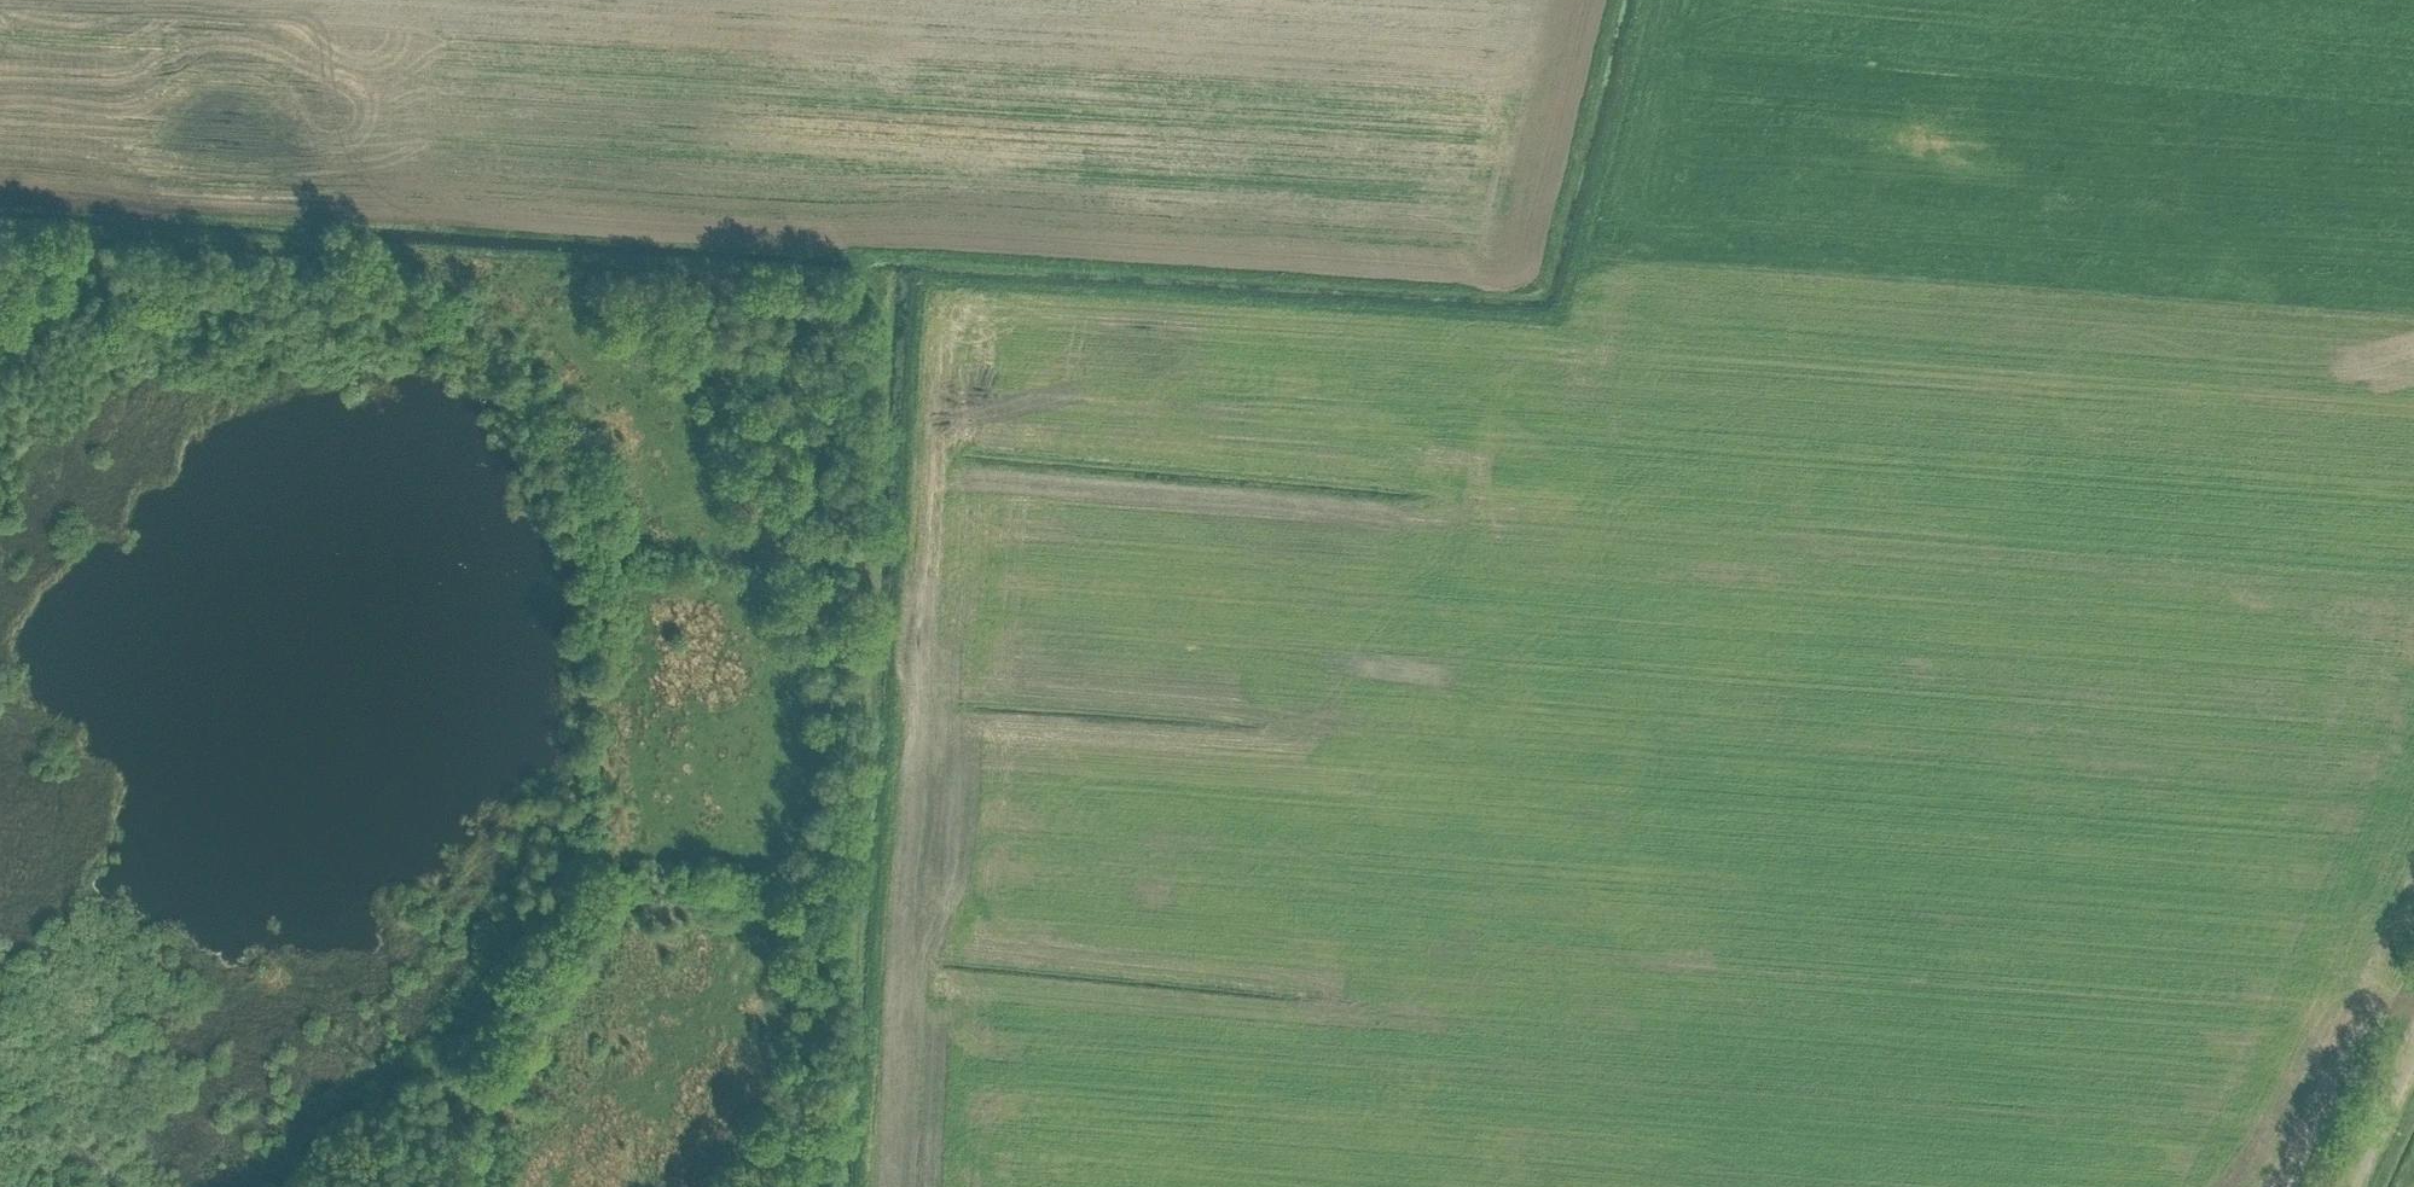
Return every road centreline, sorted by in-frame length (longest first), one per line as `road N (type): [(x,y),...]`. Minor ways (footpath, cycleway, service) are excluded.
road 1 (unclassified): [(2357,1186),(2413,1066)]

